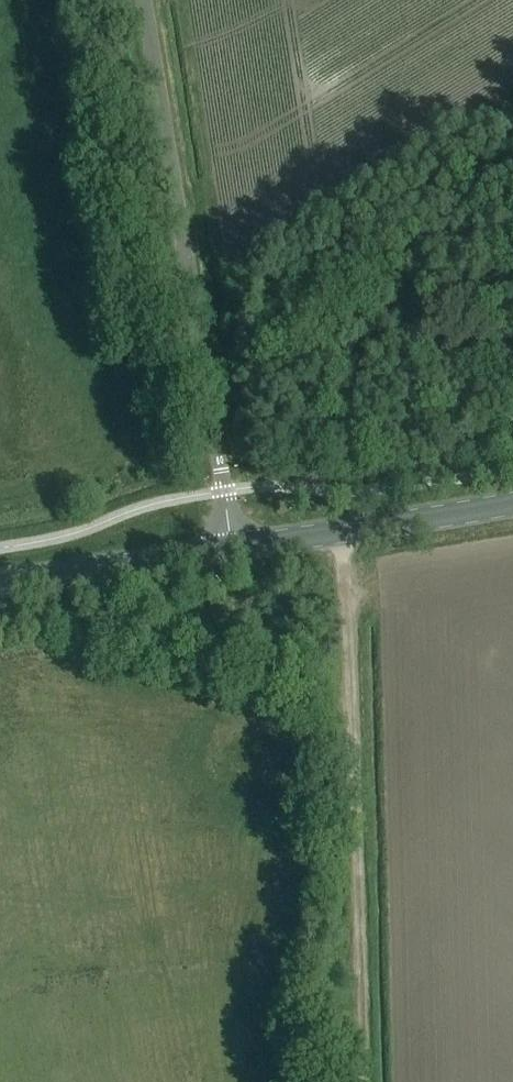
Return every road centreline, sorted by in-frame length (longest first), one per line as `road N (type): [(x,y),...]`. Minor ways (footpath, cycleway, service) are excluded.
road 1 (unclassified): [(231,548),(142,0)]
road 2 (track): [(341,532),(352,629),(365,1081)]
road 3 (secondary): [(231,548),(512,503)]
road 4 (secondary): [(0,584),(231,548)]

